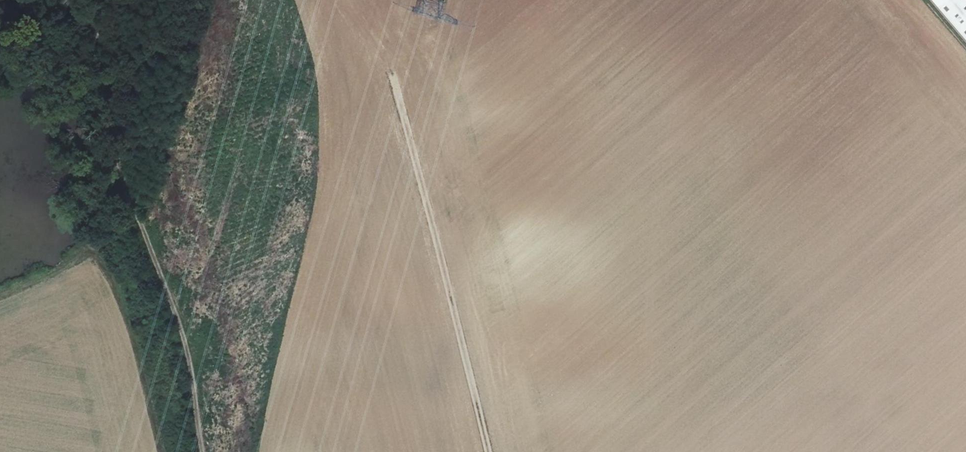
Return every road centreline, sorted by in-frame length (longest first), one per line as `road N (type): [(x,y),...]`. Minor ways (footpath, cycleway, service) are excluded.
road 1 (track): [(203,451),(185,329),(129,190),(111,54),(70,0)]
road 2 (track): [(399,110),(489,451)]
road 3 (track): [(164,451),(144,370),(102,262),(0,299)]

